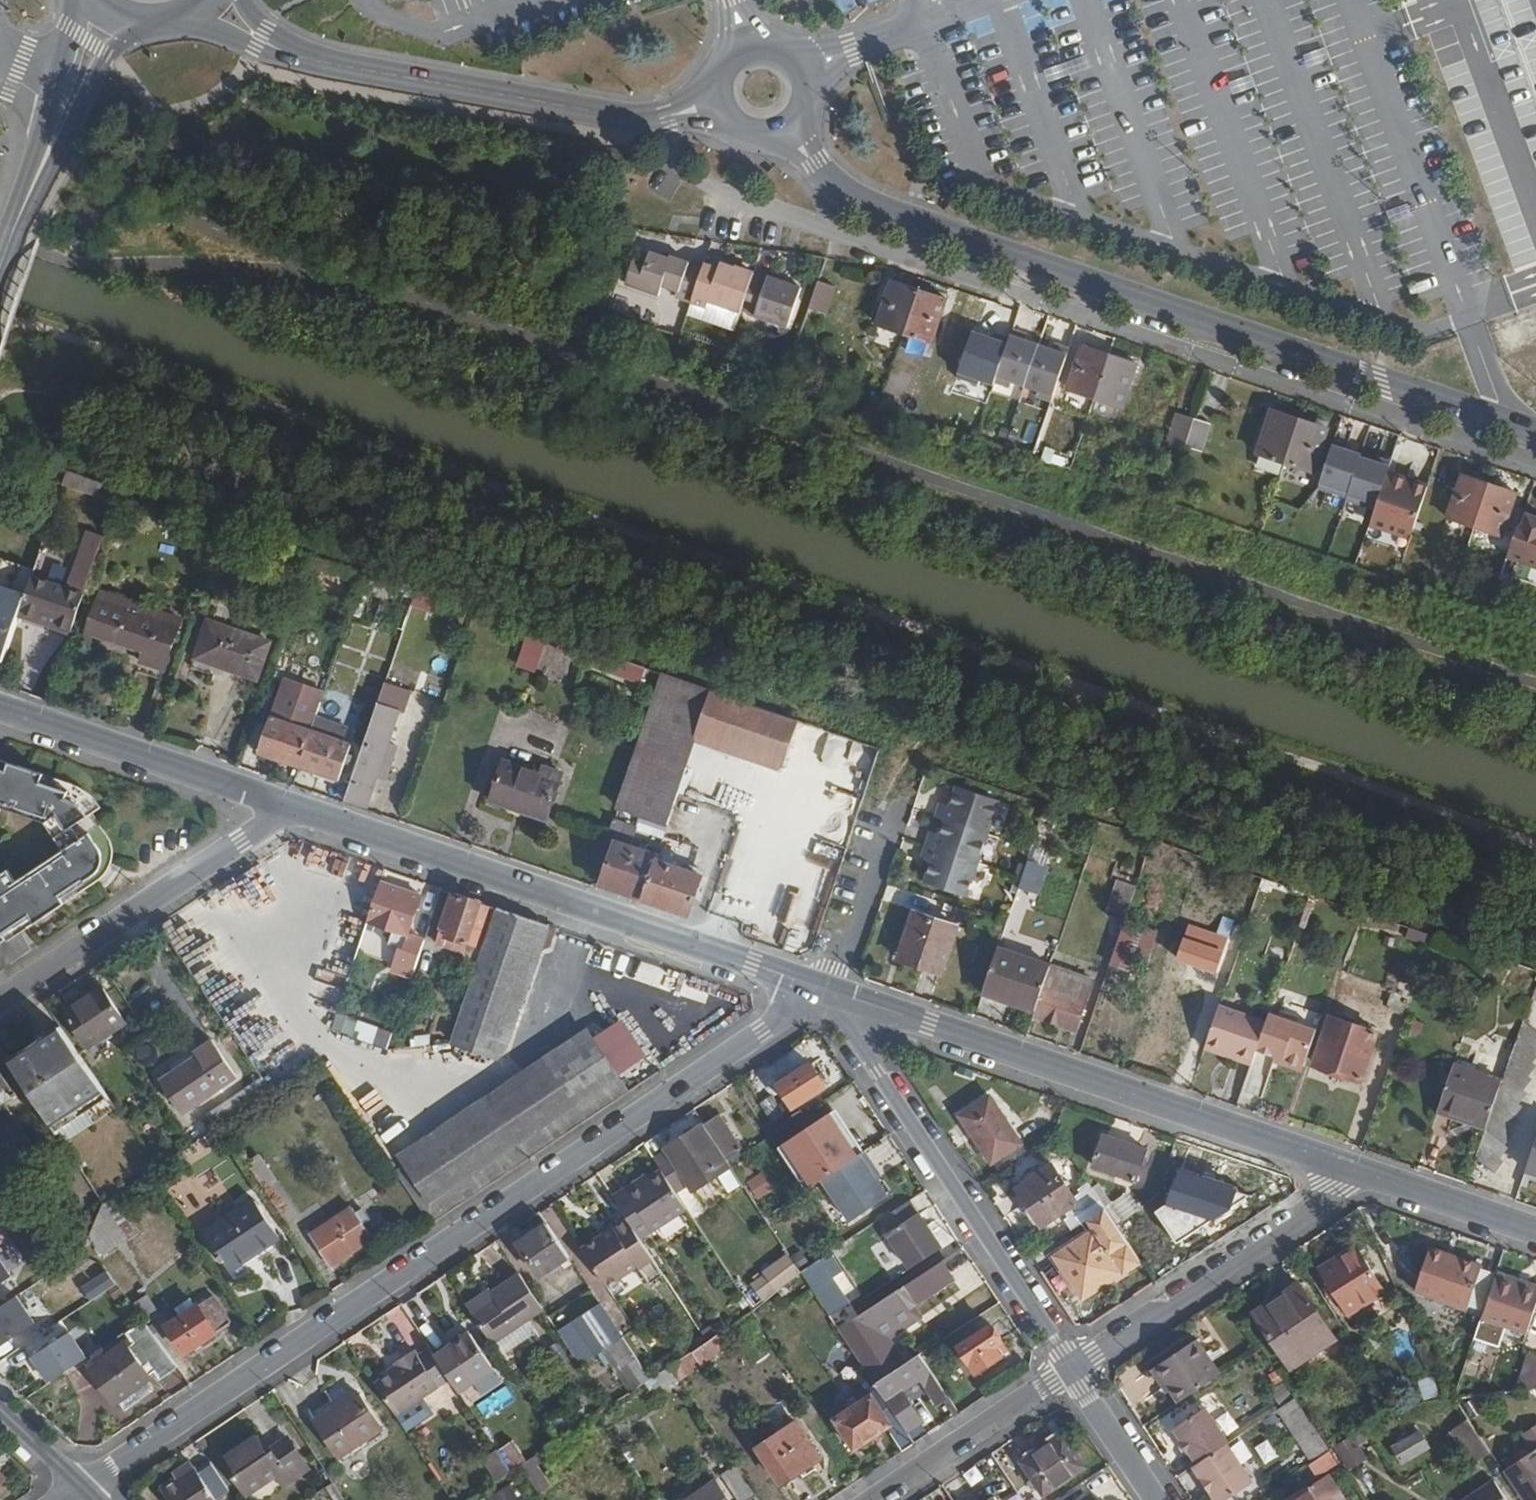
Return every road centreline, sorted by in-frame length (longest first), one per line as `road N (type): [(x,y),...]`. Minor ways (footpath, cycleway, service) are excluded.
road 1 (residential): [(824,989),(84,1484)]
road 2 (residential): [(1535,433),(855,198),(791,128)]
road 3 (residential): [(824,989),(1361,1173)]
road 4 (residential): [(286,809),(824,989)]
road 5 (residential): [(713,99),(647,119),(325,62),(252,33)]
road 6 (residential): [(1072,1368),(824,989)]
road 7 (residential): [(1072,1368),(1361,1173)]
road 8 (residential): [(0,999),(286,809)]
road 9 (residential): [(0,713),(286,809)]
road 10 (residential): [(878,1499),(1072,1368)]
road 11 (residential): [(791,128),(807,105),(808,77),(777,44),(733,50),(716,72),(713,99)]
road 12 (residential): [(1361,1173),(1535,1231)]
road 13 (residential): [(895,822),(857,938),(824,989)]
road 14 (tertiary): [(81,0),(45,158)]
road 15 (tertiary): [(45,158),(131,26)]
road 16 (residential): [(1159,1499),(1072,1368)]
road 17 (tertiary): [(0,275),(45,158)]

